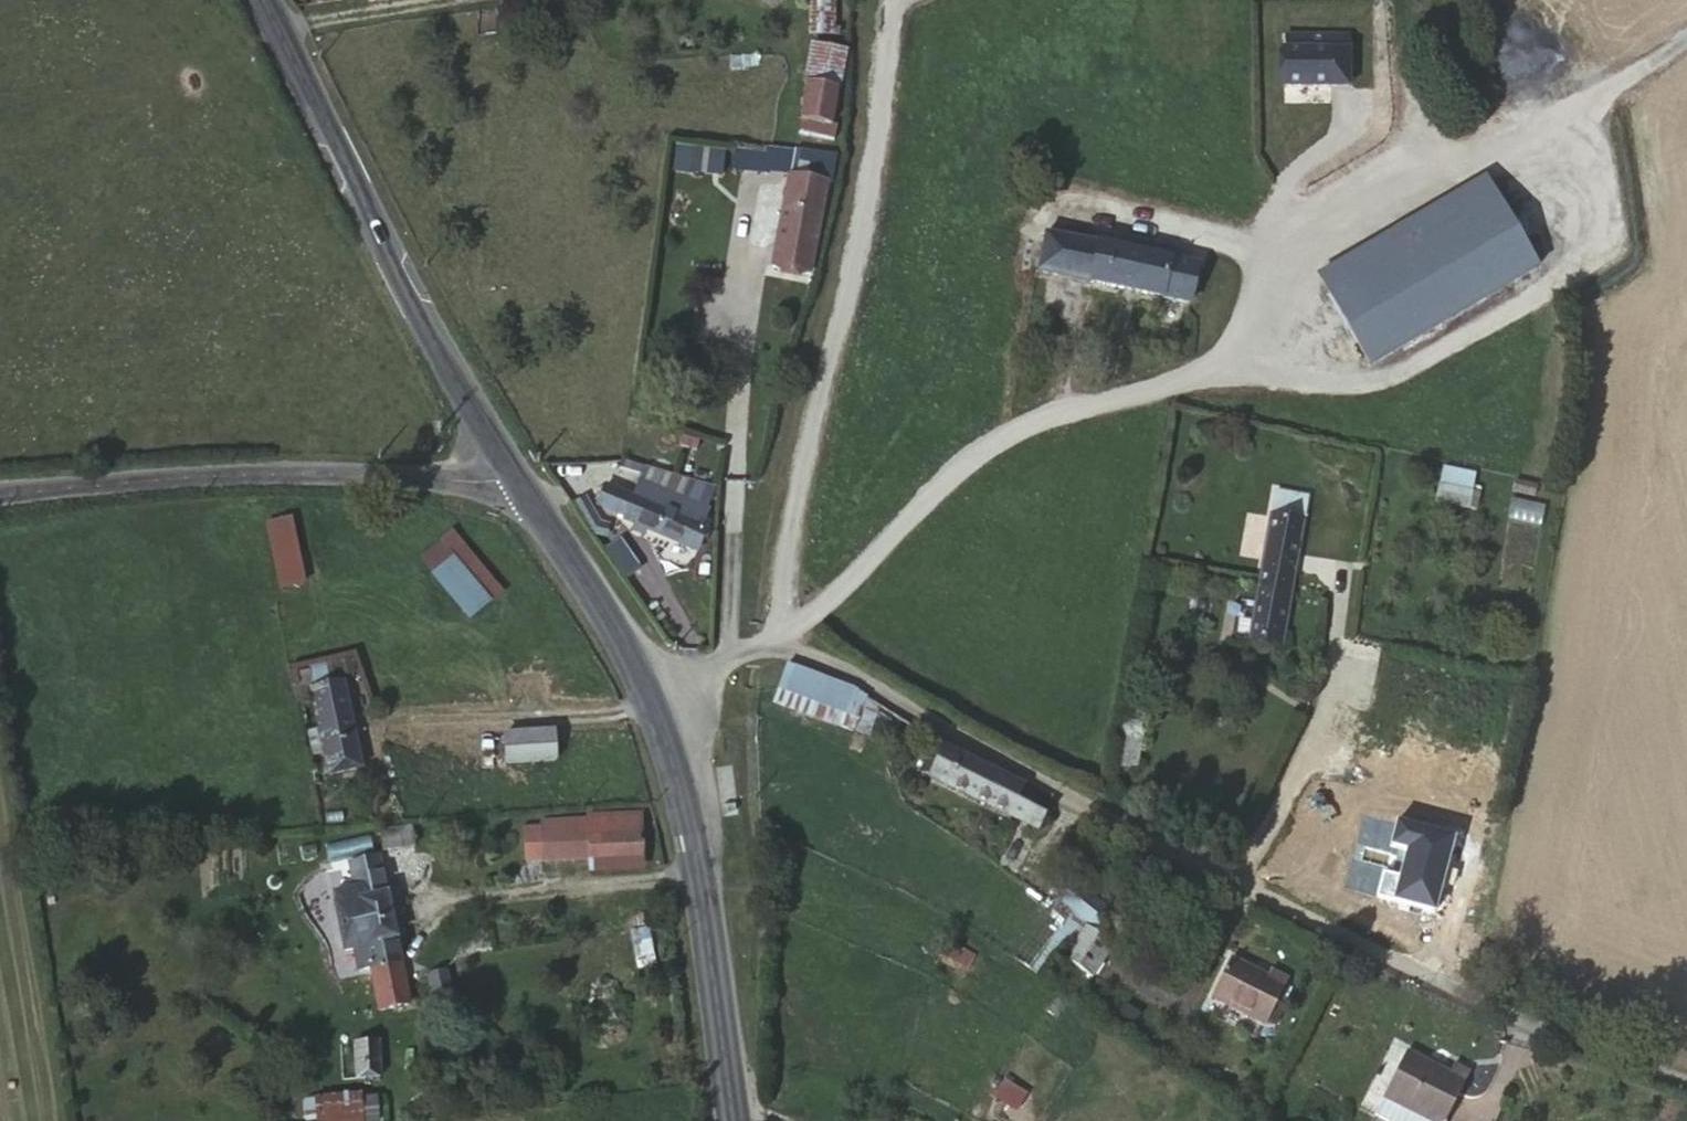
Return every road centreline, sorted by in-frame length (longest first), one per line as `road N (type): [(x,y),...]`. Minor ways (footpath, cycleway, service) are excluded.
road 1 (unclassified): [(642,685),(784,644),(842,667),(1406,970),(1686,1083)]
road 2 (track): [(784,644),(993,441),(1046,420),(1116,413),(1188,376),(1245,325),(1298,255),(1362,193),(1556,86),(1619,89),(1686,34)]
road 3 (secondary): [(518,474),(448,368),(265,0)]
road 4 (tertiary): [(518,474),(406,482),(0,482)]
road 5 (track): [(735,478),(741,332),(787,62),(771,14),(756,0)]
road 6 (secondary): [(732,1120),(692,842),(642,685)]
road 7 (secondary): [(642,685),(518,474)]
road 8 (track): [(451,0),(279,30)]

